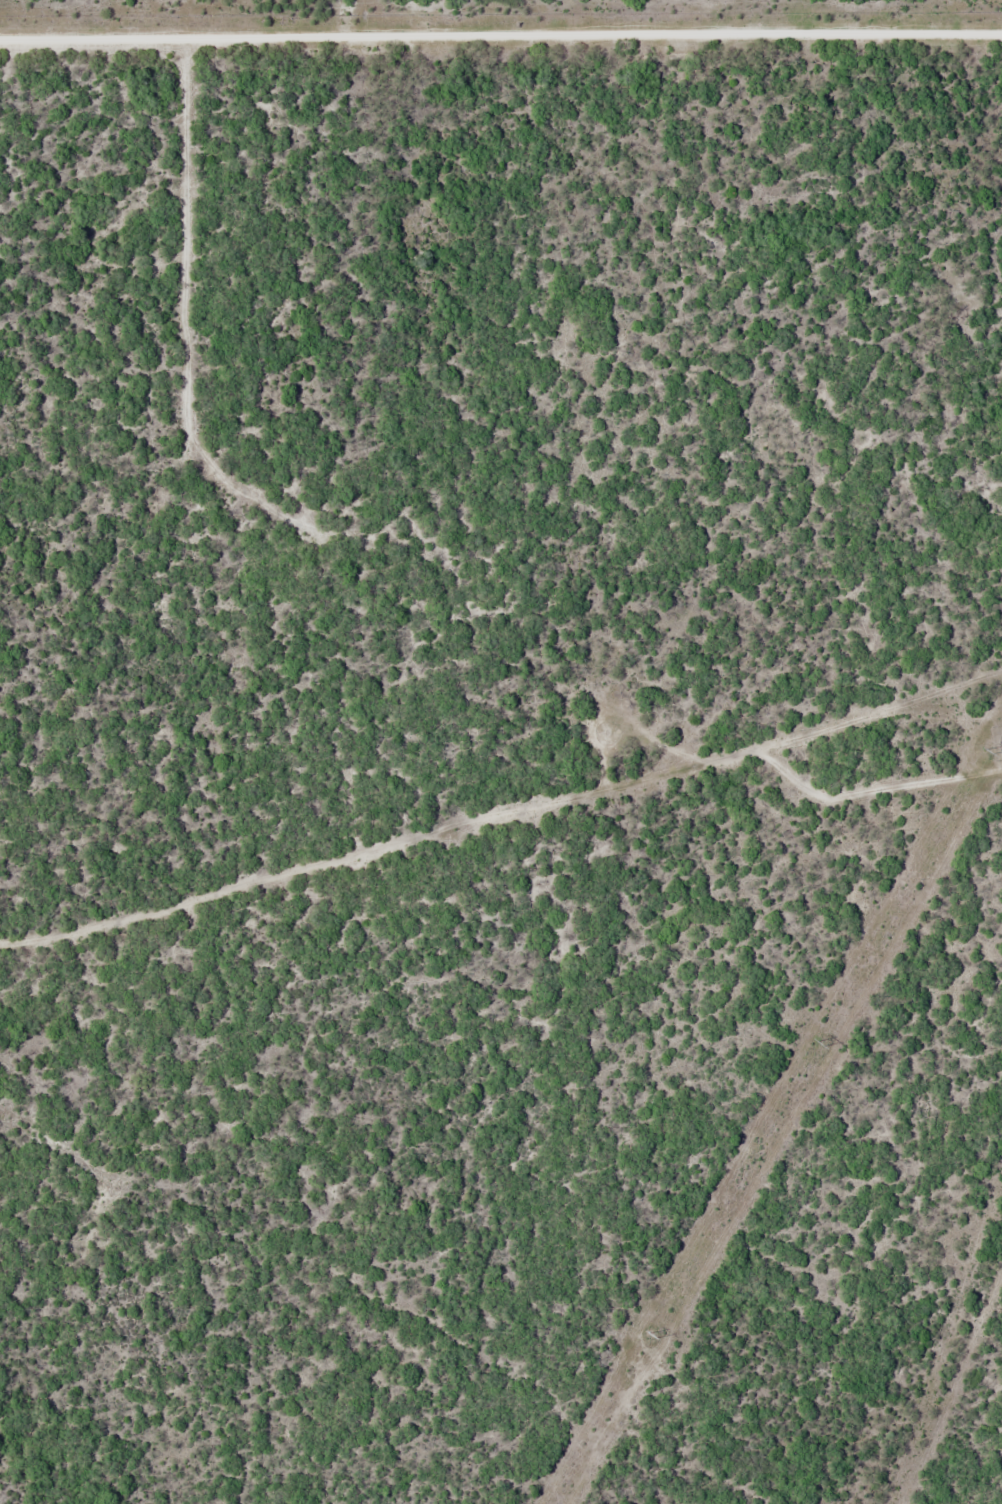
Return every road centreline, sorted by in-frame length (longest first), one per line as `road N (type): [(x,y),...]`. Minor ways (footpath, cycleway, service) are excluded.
road 1 (residential): [(0,37),(1001,31)]

